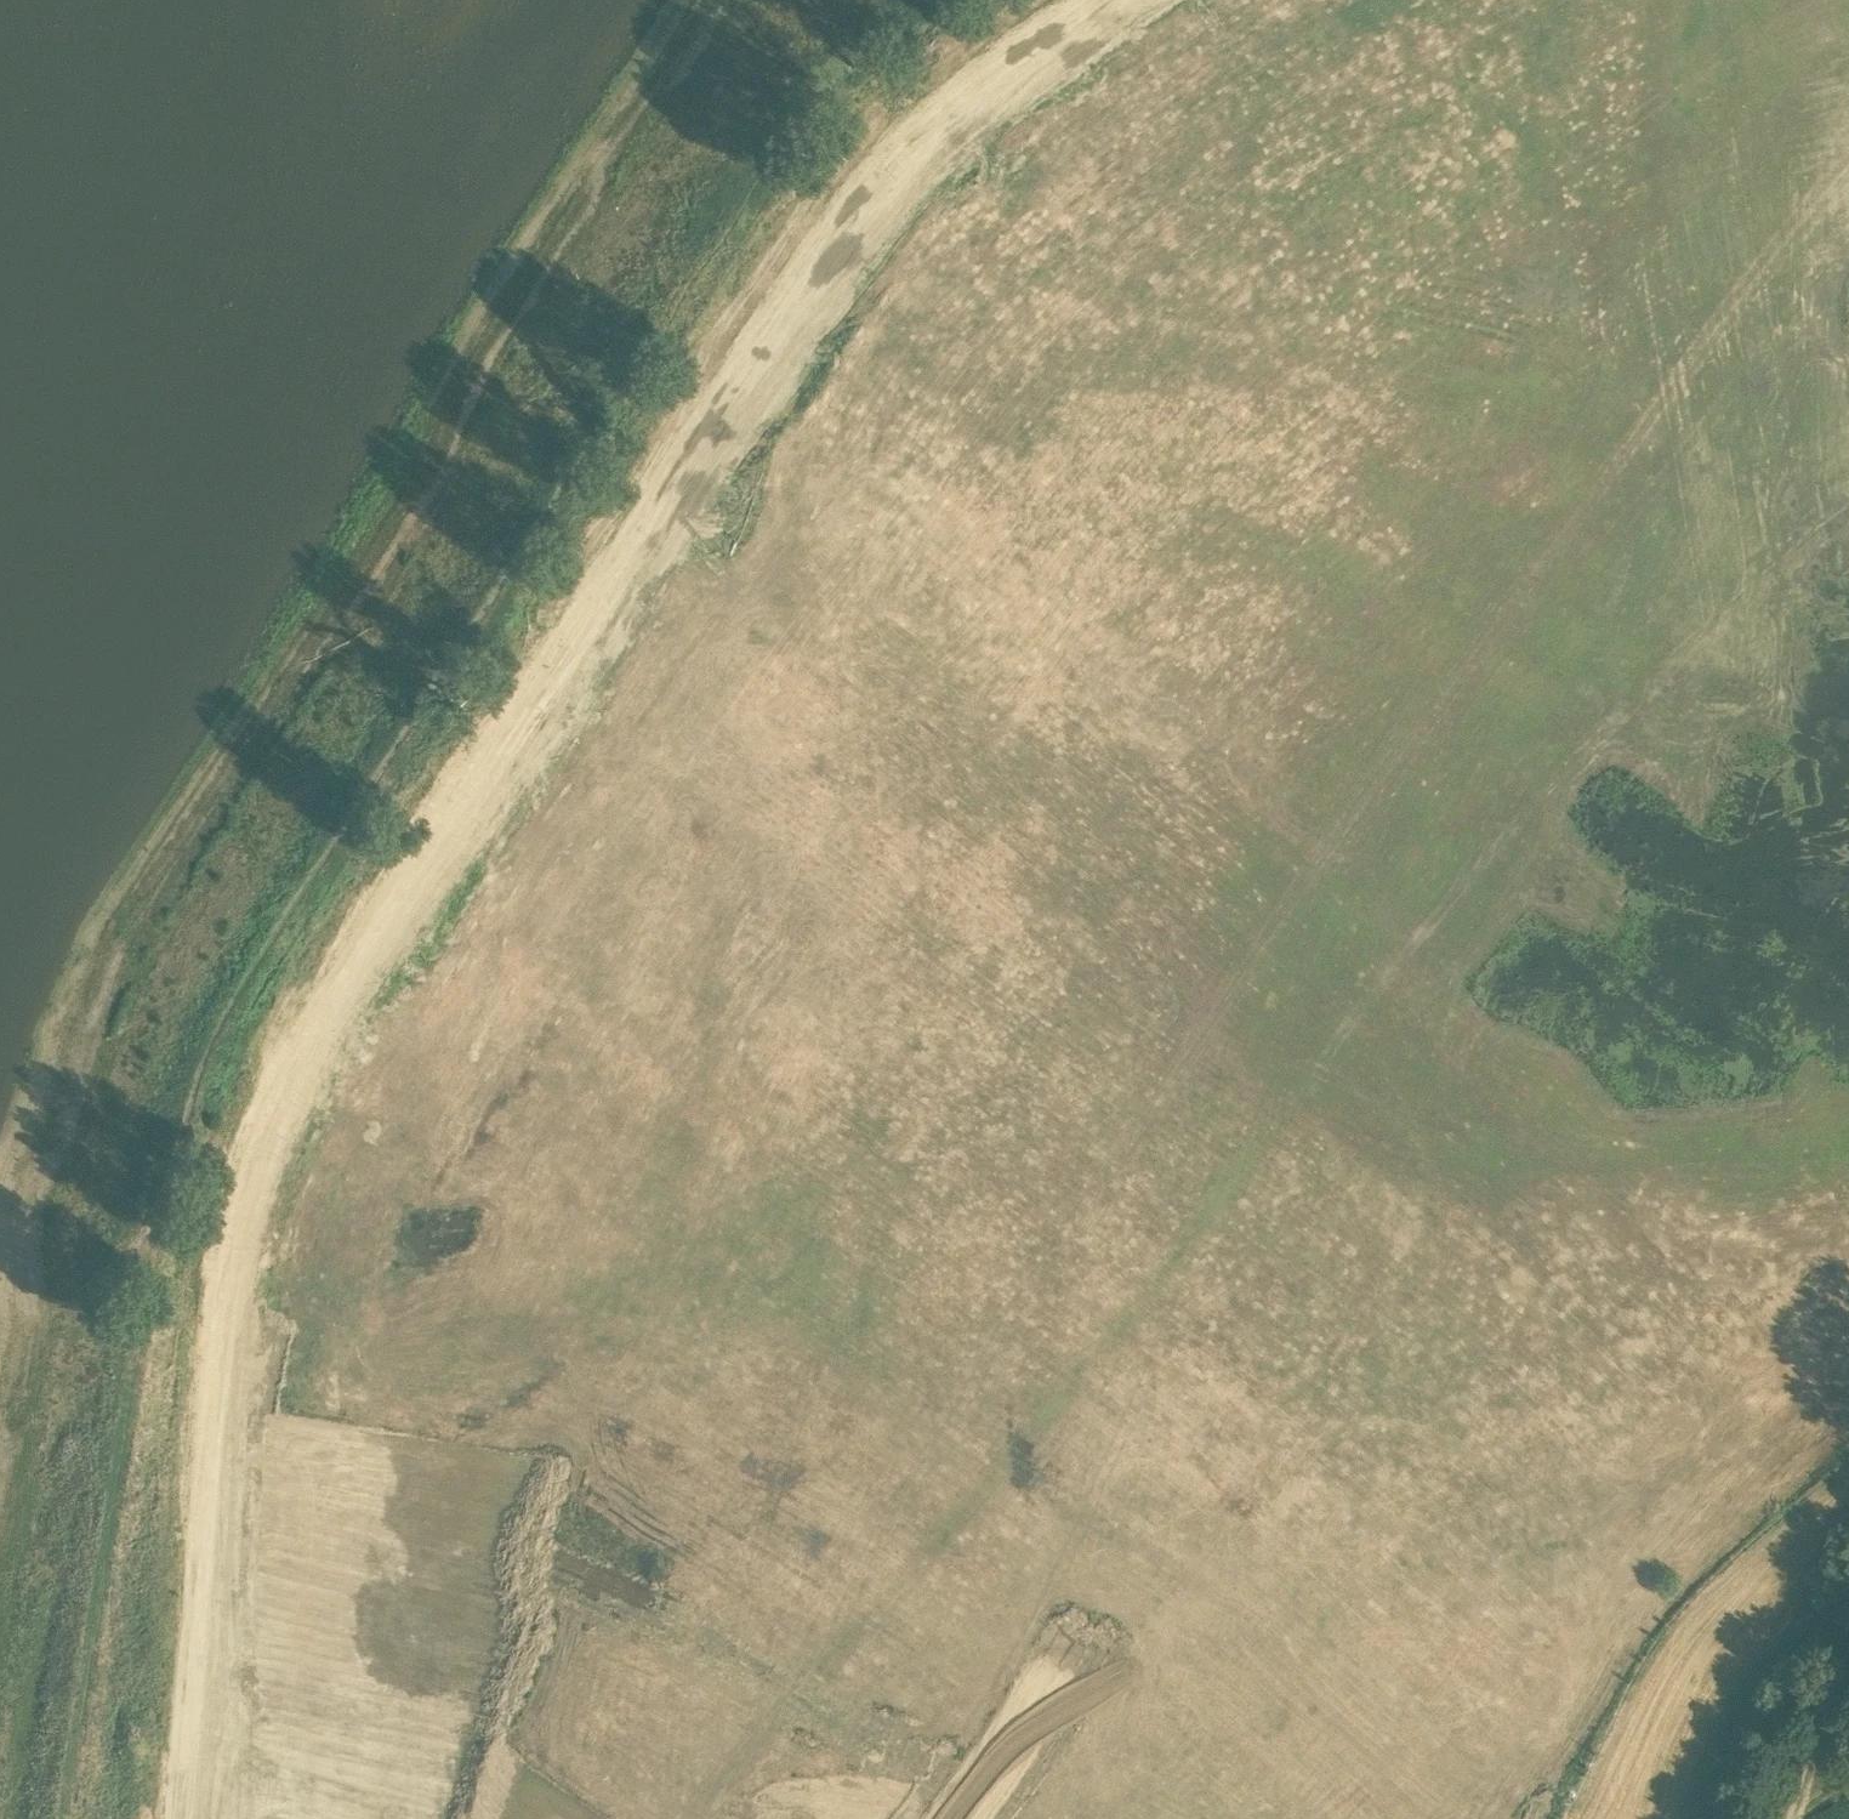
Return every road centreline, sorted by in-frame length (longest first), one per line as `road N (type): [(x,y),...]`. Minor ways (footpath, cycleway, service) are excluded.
road 1 (track): [(1785,1818),(1848,1652)]

